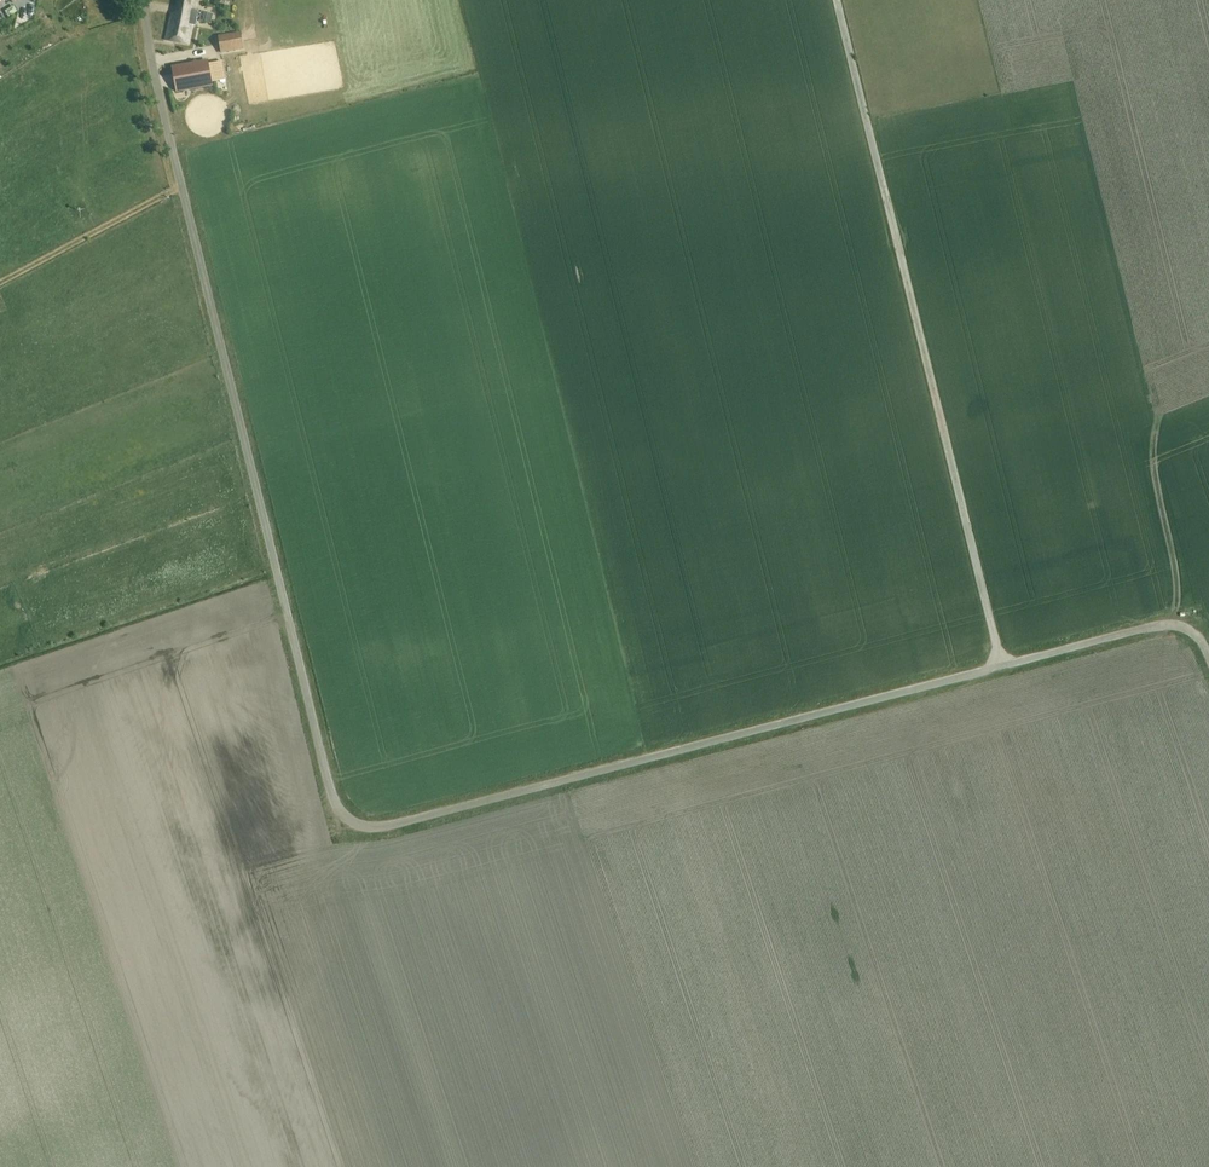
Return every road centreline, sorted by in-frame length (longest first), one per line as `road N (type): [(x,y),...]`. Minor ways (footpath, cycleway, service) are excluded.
road 1 (unclassified): [(1208,653),(1190,629),(1170,625),(387,827),(364,828),(343,818),(159,97),(144,0)]
road 2 (track): [(0,284),(183,188)]

